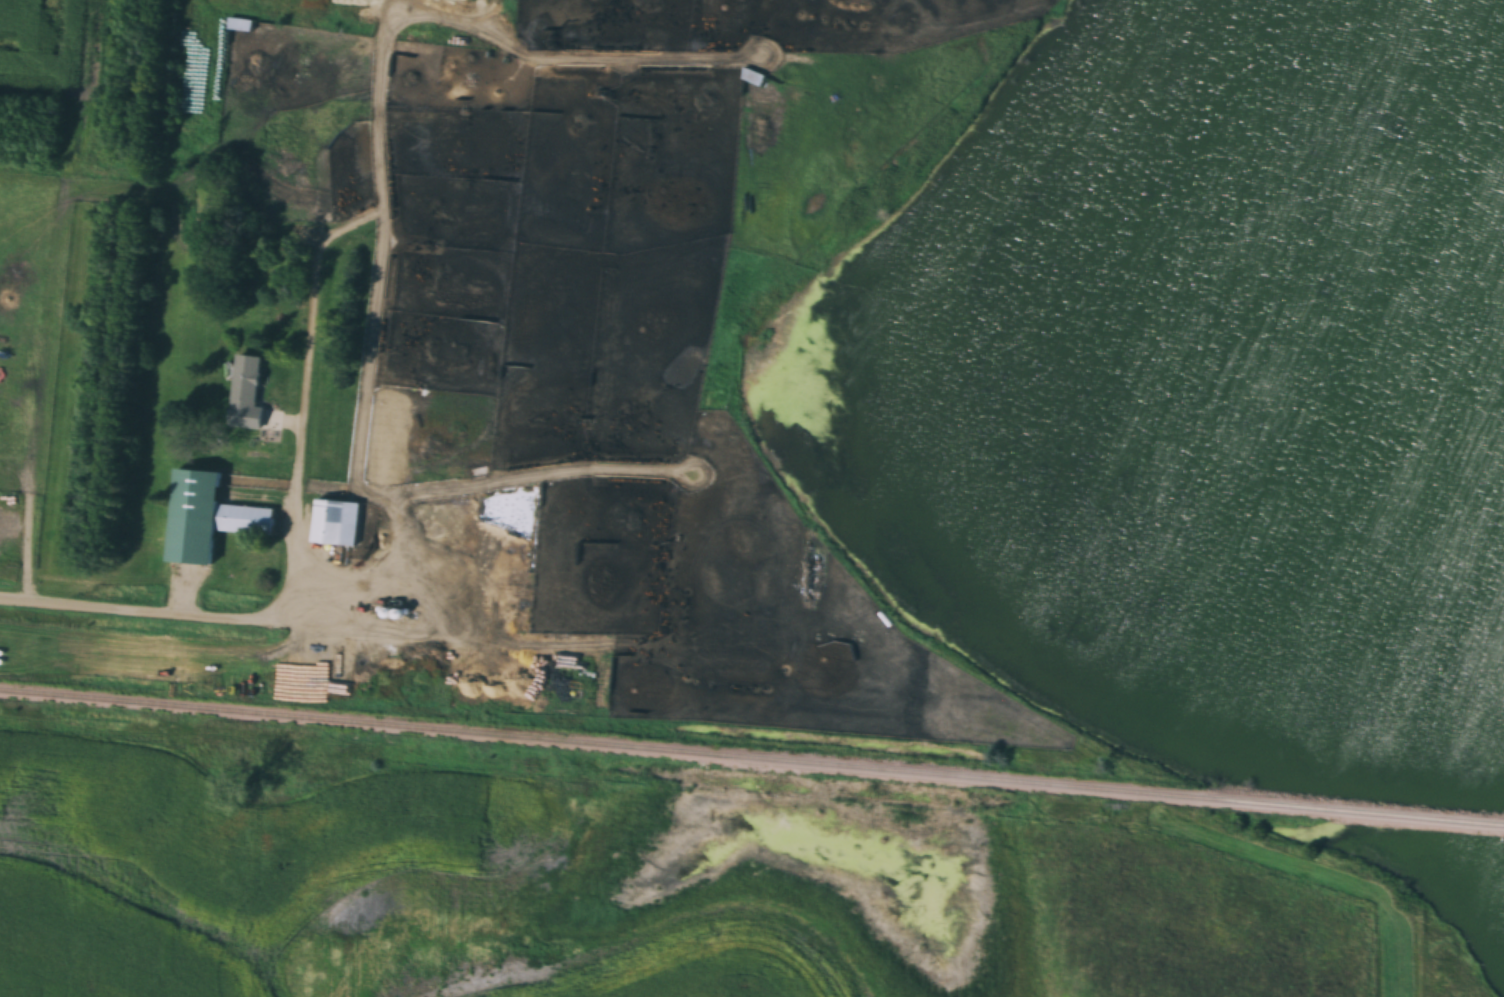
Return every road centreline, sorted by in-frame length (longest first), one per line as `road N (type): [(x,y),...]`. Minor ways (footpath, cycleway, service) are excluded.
road 1 (residential): [(0,598),(273,623)]

